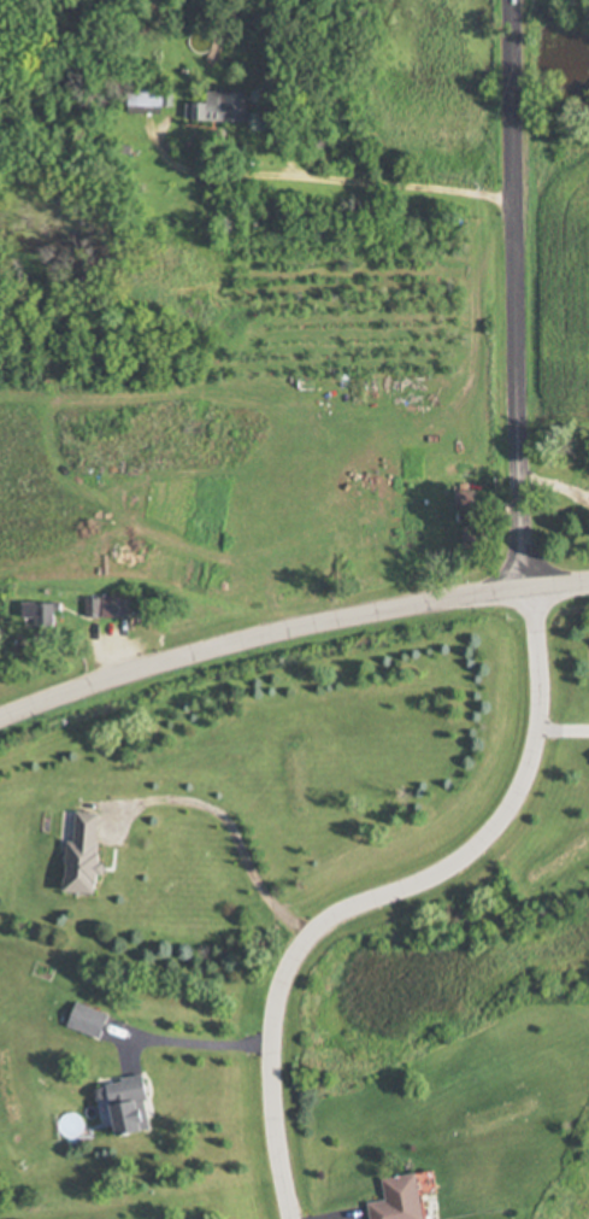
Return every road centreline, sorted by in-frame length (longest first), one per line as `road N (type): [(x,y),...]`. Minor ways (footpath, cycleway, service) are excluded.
road 1 (residential): [(296,1218),(269,1100),(278,1007),(296,953),(332,916),(459,862),(503,822),(532,751),(540,668),(529,581),(515,0)]
road 2 (secondary): [(588,572),(282,625),(0,709)]

